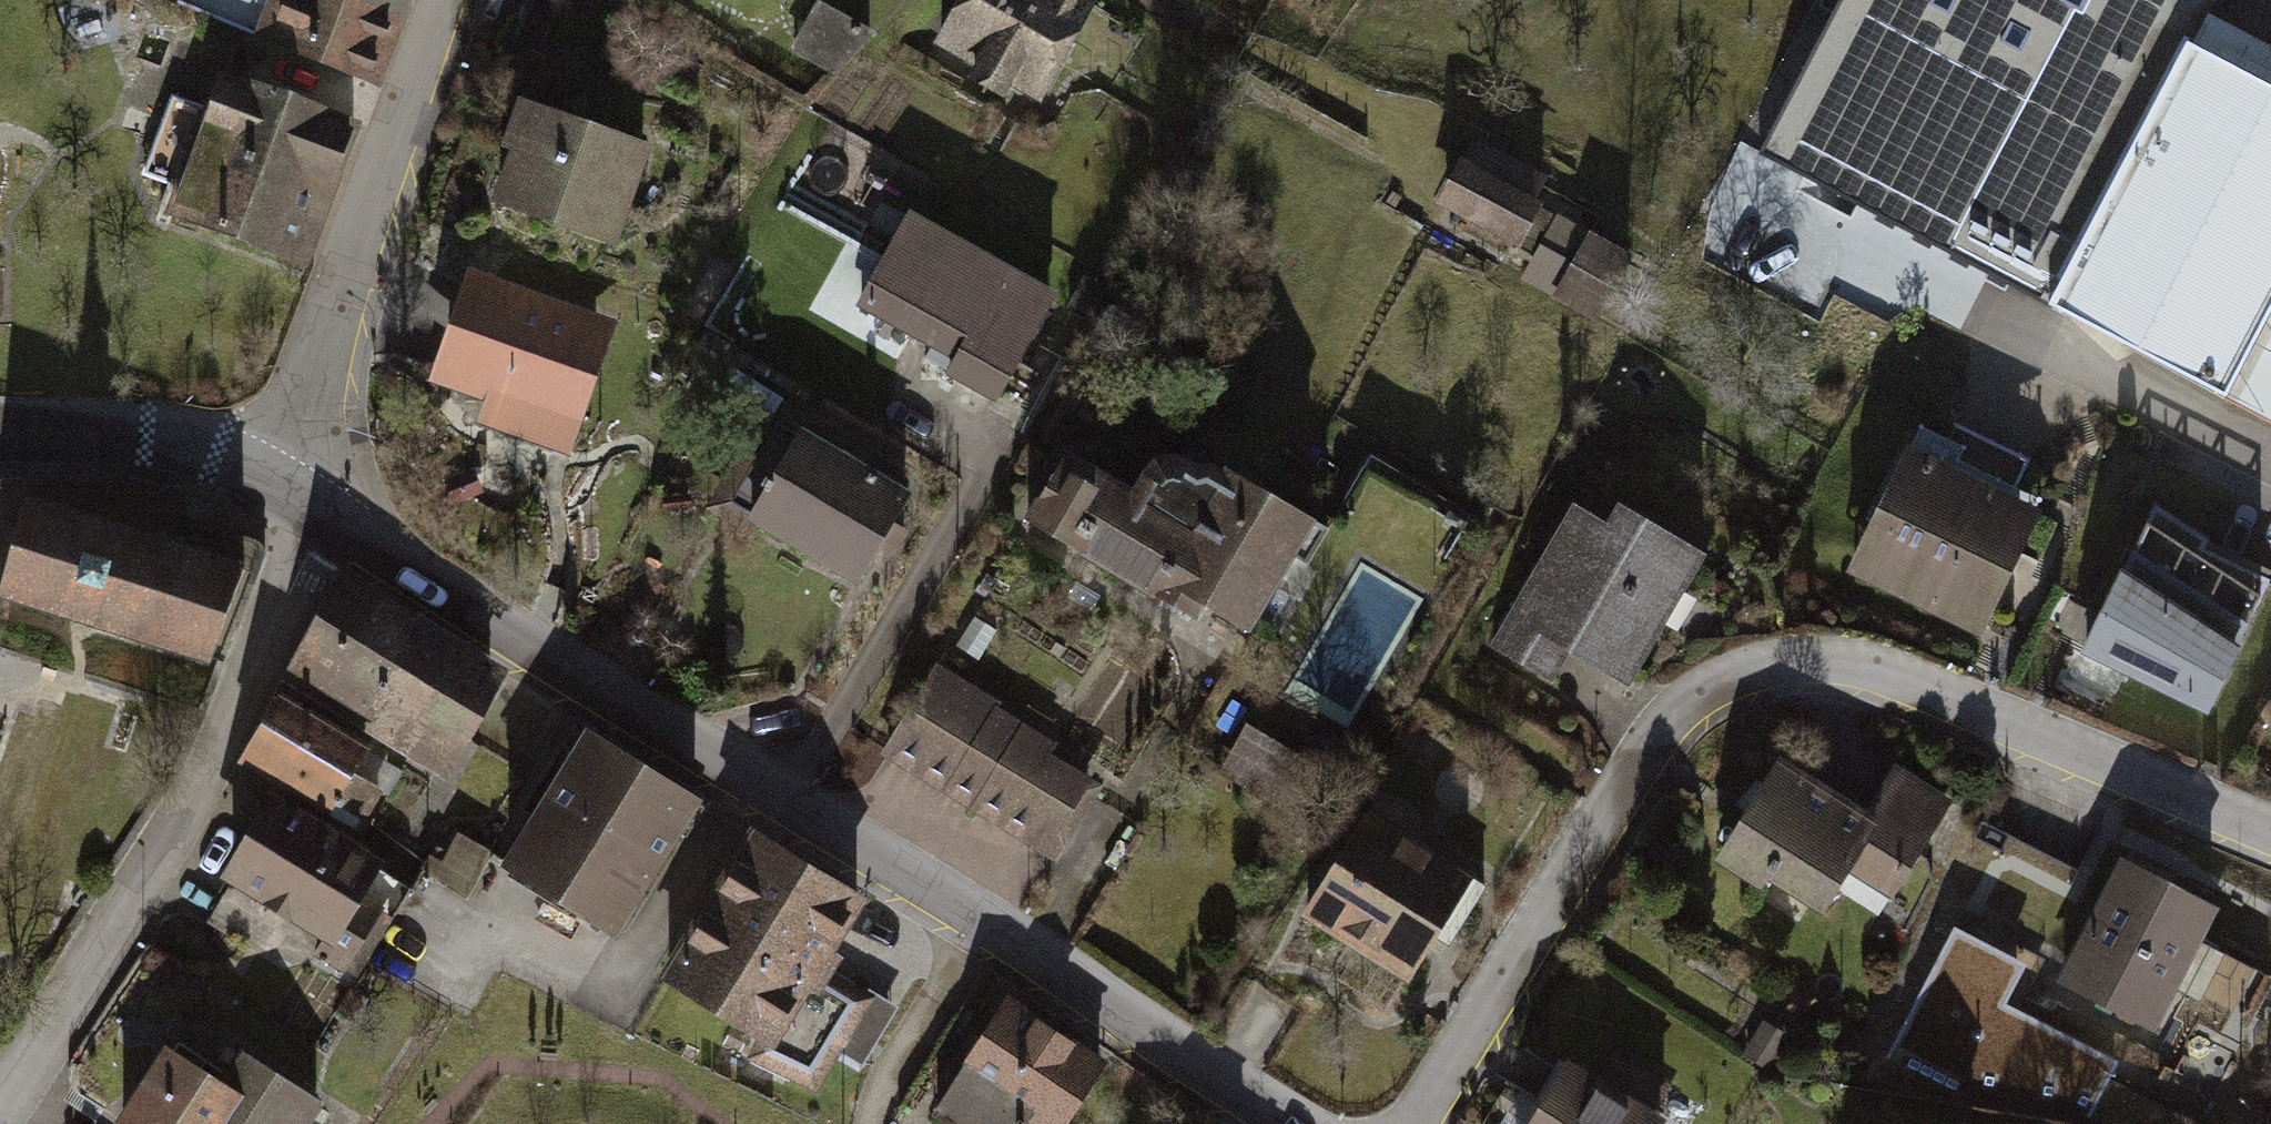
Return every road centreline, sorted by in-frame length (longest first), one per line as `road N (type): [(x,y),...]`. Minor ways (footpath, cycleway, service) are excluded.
road 1 (tertiary): [(316,507),(1292,1123)]
road 2 (residential): [(1421,1123),(1643,759),(1700,696),(1756,668),(1819,662),(1876,669),(2270,840)]
road 3 (track): [(316,507),(283,631),(0,1104)]
road 4 (residential): [(316,507),(322,370),(447,0)]
road 5 (tertiary): [(0,425),(173,433),(245,452),(316,507)]

